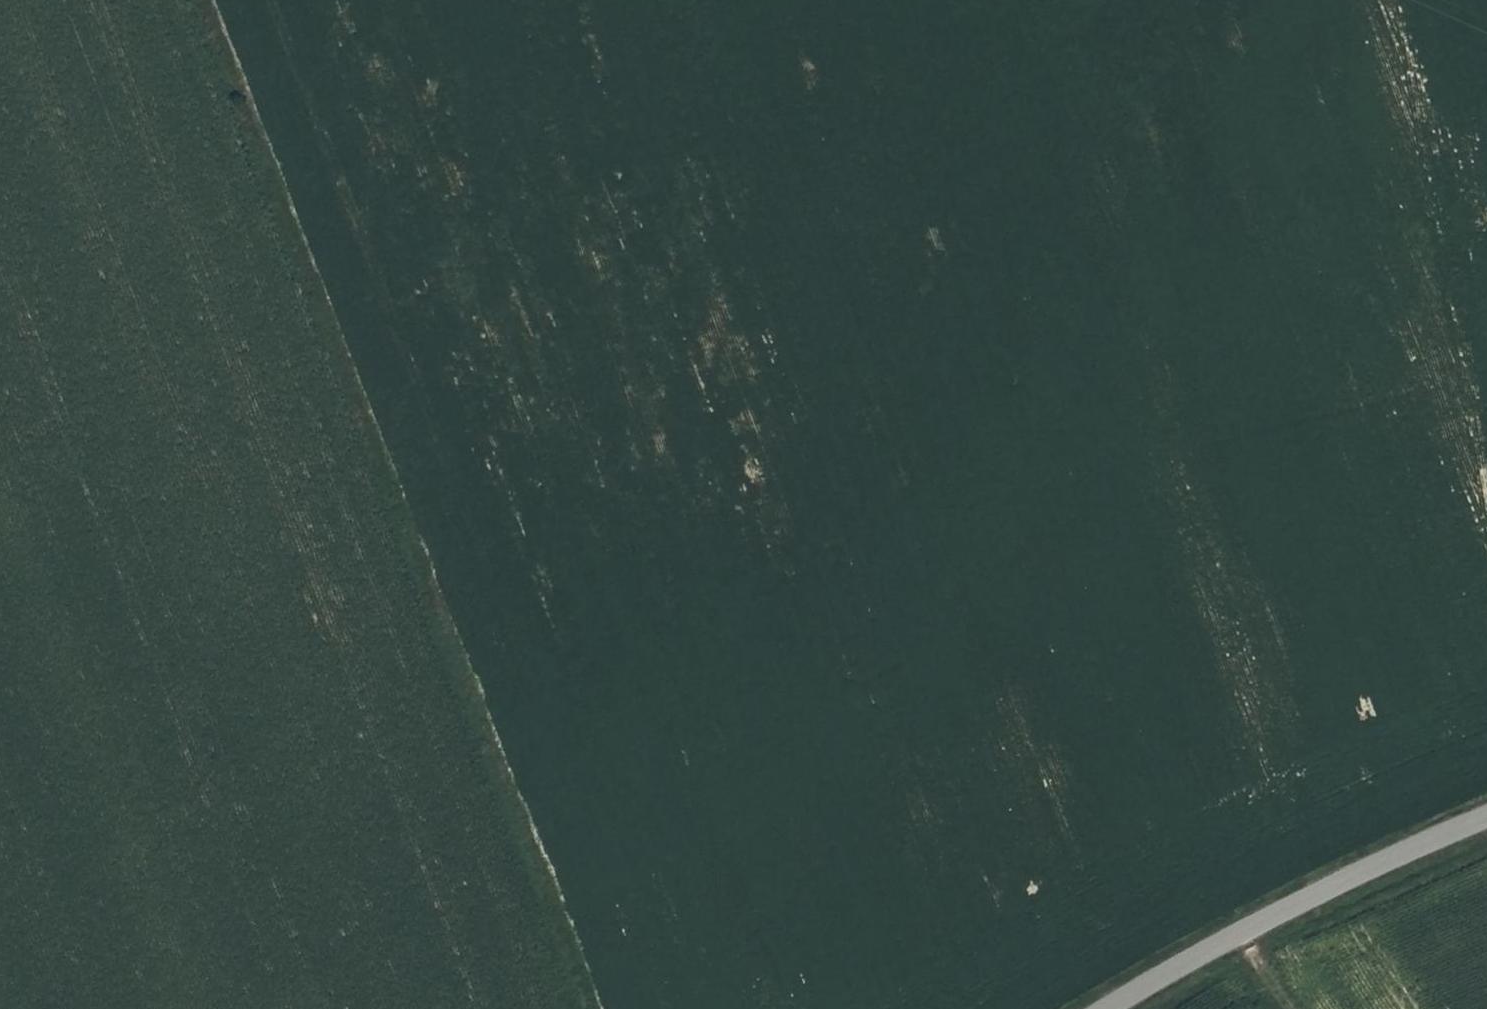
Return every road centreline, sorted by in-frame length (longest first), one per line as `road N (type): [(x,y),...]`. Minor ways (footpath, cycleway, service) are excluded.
road 1 (unclassified): [(1486,823),(1280,920),(1123,1008)]

